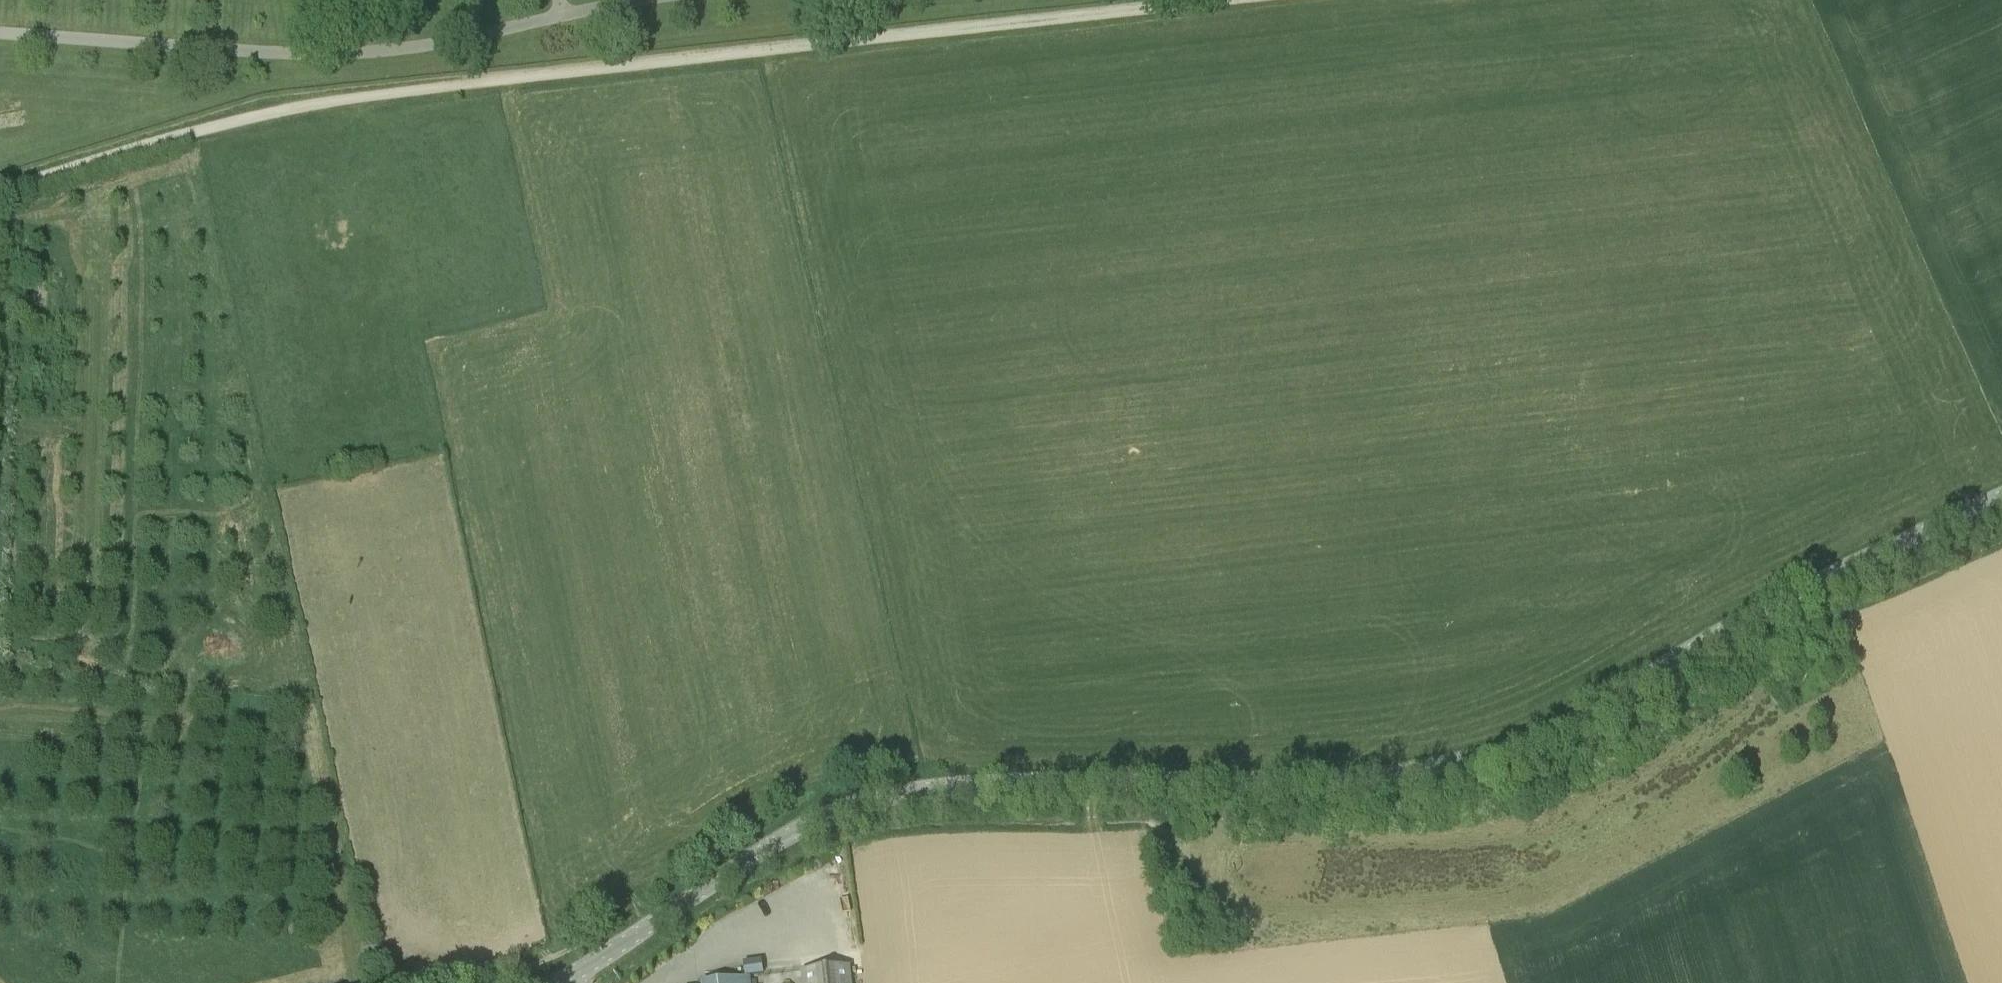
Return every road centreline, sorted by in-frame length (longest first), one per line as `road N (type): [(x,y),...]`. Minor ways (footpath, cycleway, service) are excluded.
road 1 (unclassified): [(554,982),(783,839),(880,799),(1011,782),(1360,778),(1515,748),(1750,617),(2001,498)]
road 2 (track): [(1231,0),(333,100),(0,189)]

